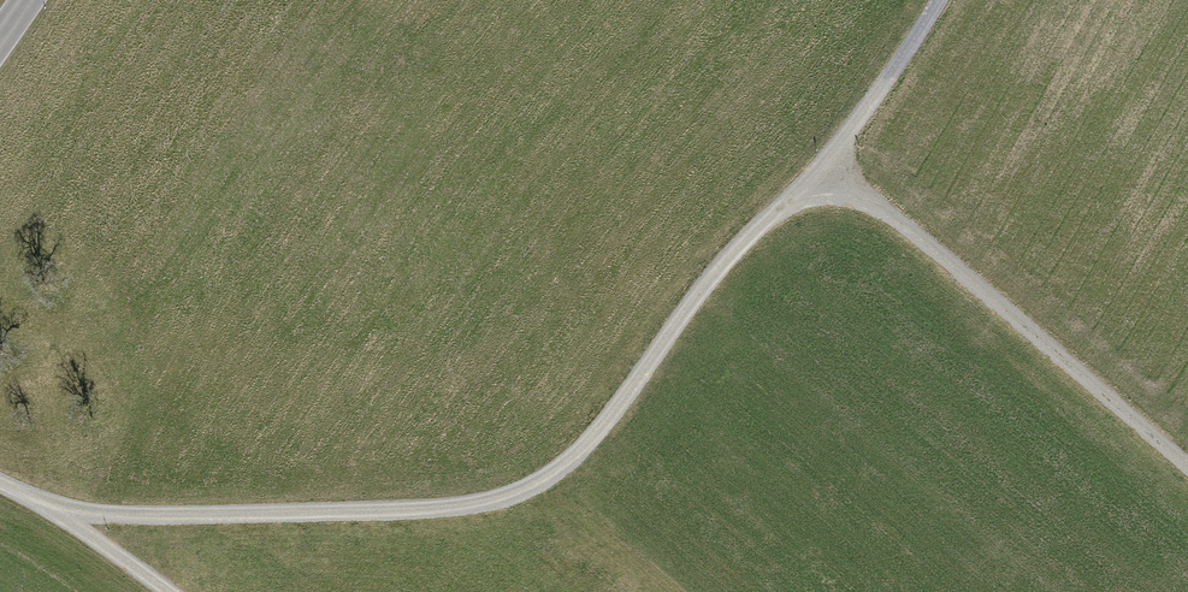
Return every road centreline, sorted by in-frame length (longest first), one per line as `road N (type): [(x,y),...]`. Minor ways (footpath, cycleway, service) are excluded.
road 1 (track): [(55,509),(437,510),(496,503),(548,480),(597,437),(741,247),(829,167),(941,0)]
road 2 (track): [(829,167),(1187,466)]
road 3 (track): [(0,483),(55,509),(166,591)]

